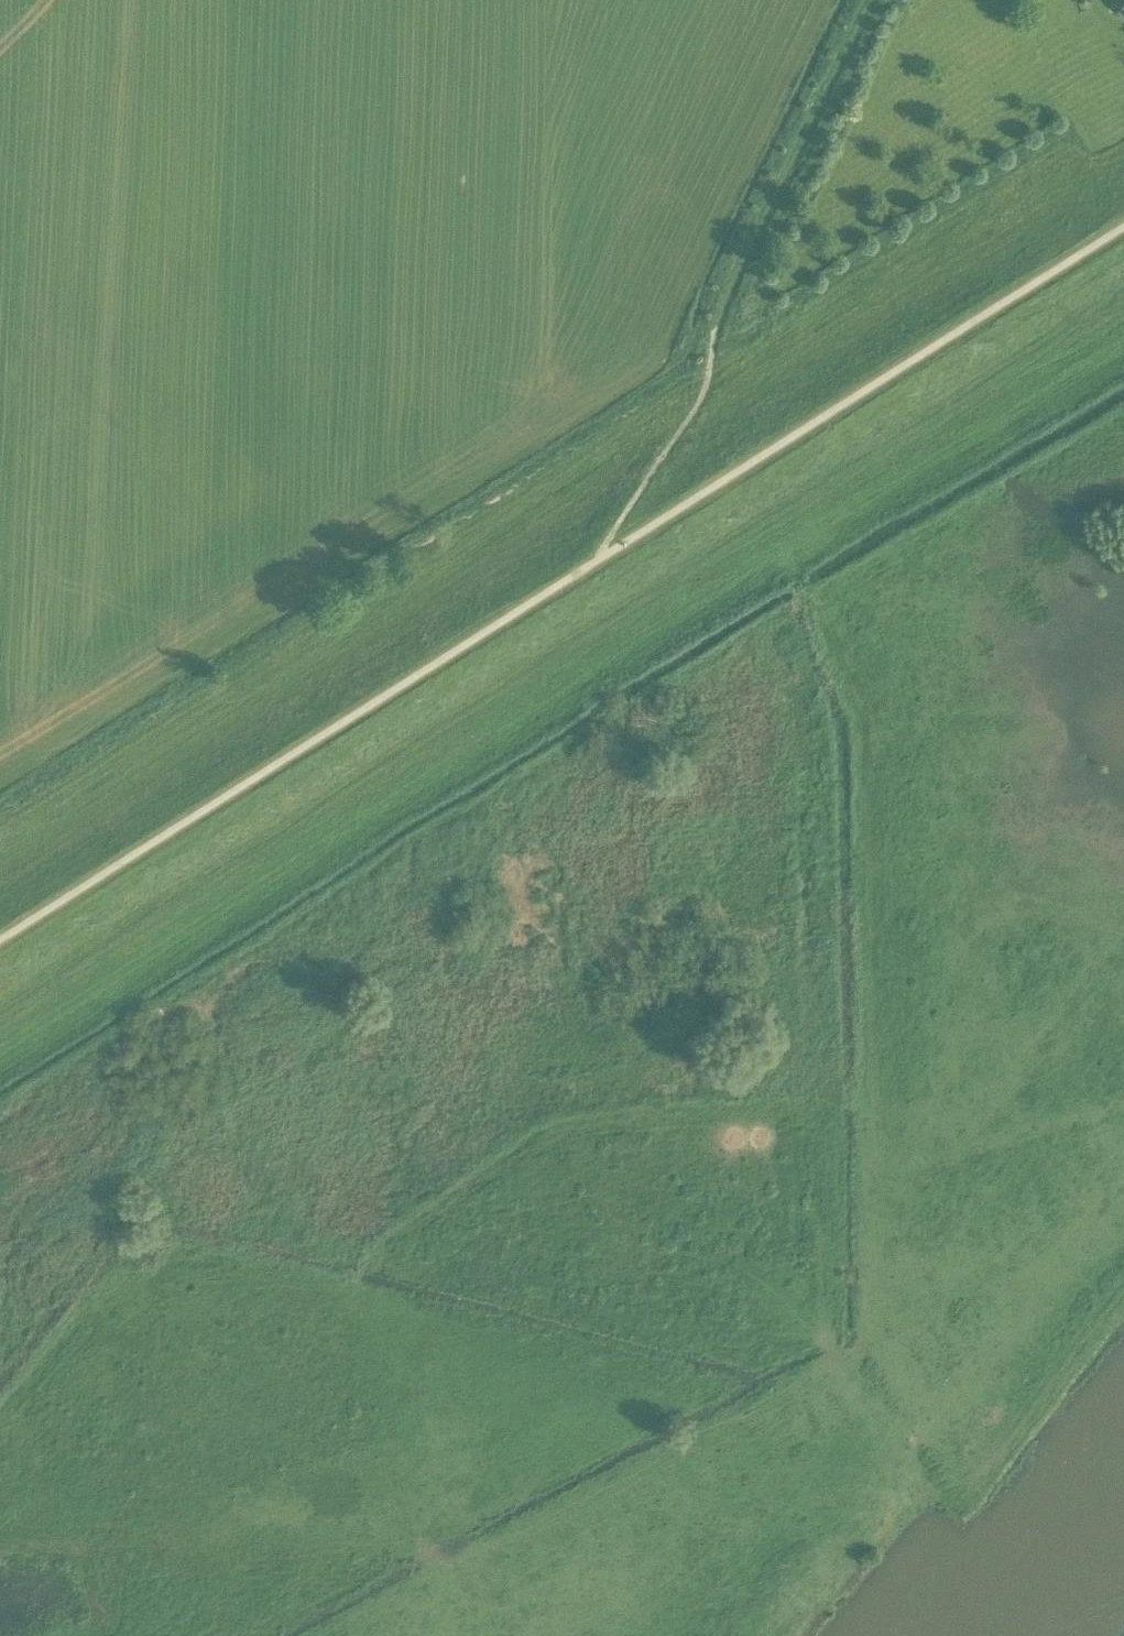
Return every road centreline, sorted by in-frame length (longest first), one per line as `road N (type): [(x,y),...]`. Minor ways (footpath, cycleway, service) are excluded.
road 1 (track): [(718,322),(871,0)]

